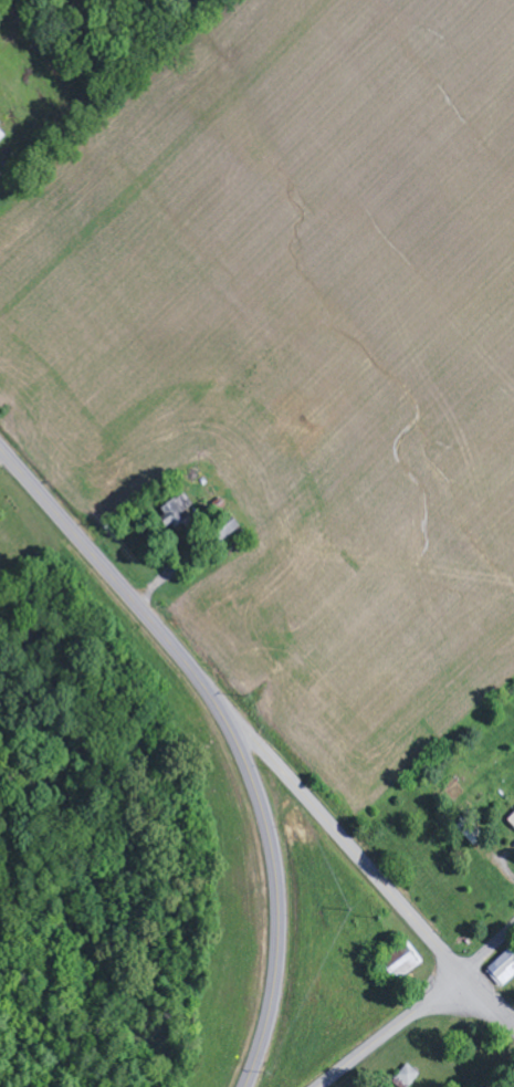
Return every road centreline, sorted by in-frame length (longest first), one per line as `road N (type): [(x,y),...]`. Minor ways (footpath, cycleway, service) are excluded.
road 1 (tertiary): [(513,1025),(199,679)]
road 2 (secondary): [(245,1086),(275,979),(274,861),(239,746),(199,679)]
road 3 (secondary): [(199,679),(0,447)]
road 4 (residential): [(323,1086),(513,929)]

